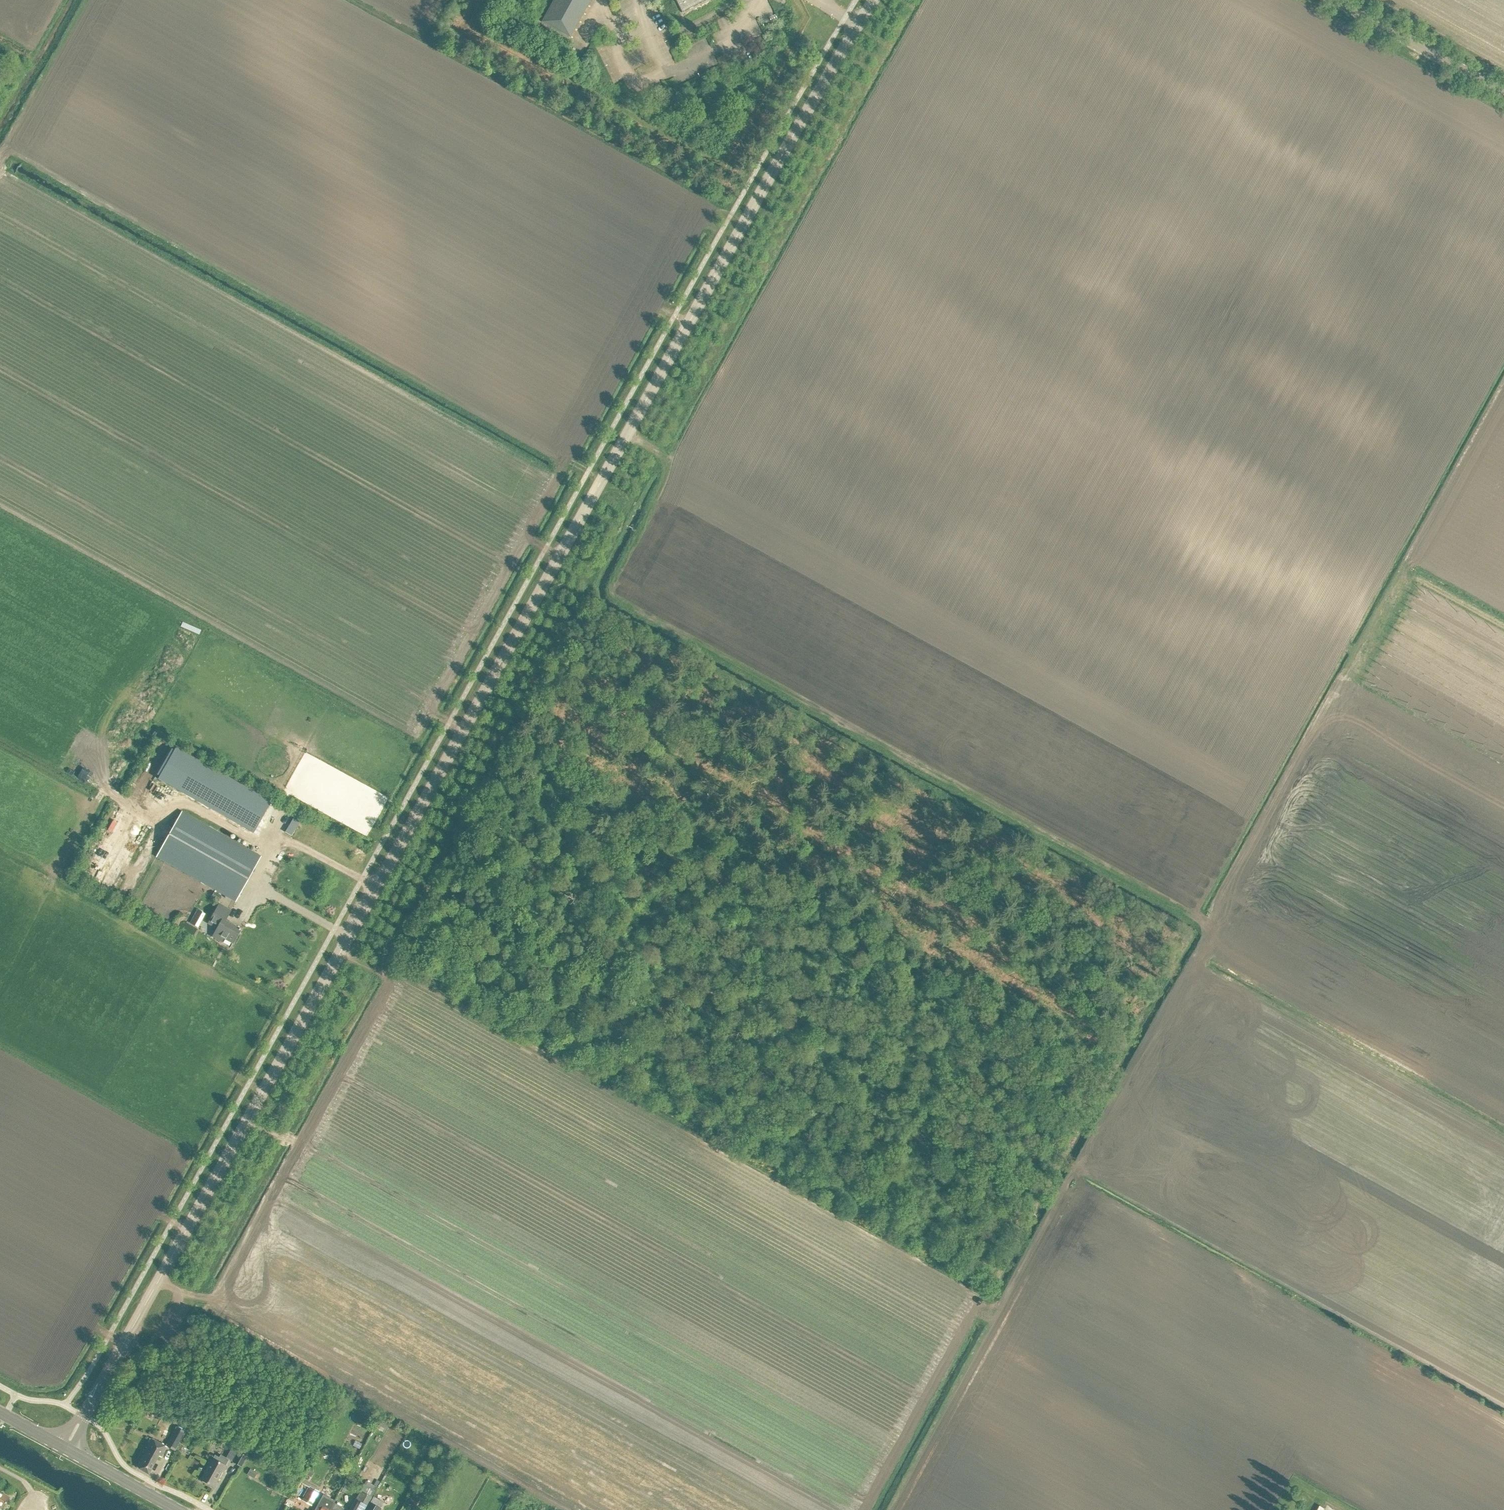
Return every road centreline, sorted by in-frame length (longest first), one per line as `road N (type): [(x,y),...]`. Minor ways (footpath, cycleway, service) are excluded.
road 1 (tertiary): [(66,1448),(874,0)]
road 2 (unclassified): [(1503,93),(1335,0)]
road 3 (primary): [(177,1509),(66,1448)]

